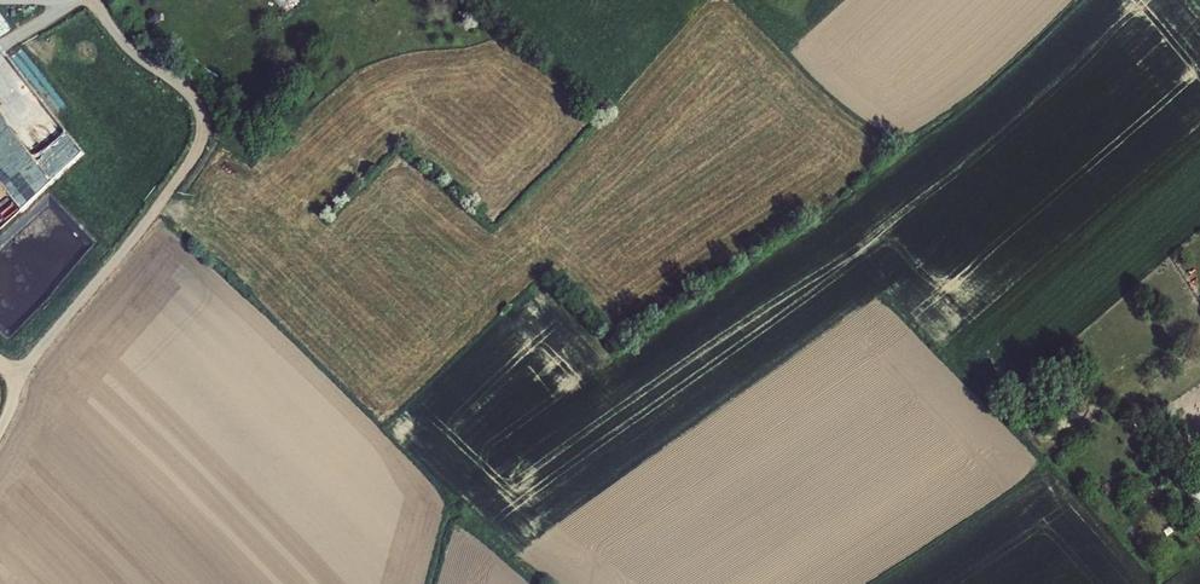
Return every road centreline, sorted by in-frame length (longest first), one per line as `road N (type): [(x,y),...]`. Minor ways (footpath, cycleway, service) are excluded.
road 1 (track): [(0,430),(15,379),(142,227),(204,138),(198,97),(126,45),(96,0)]

